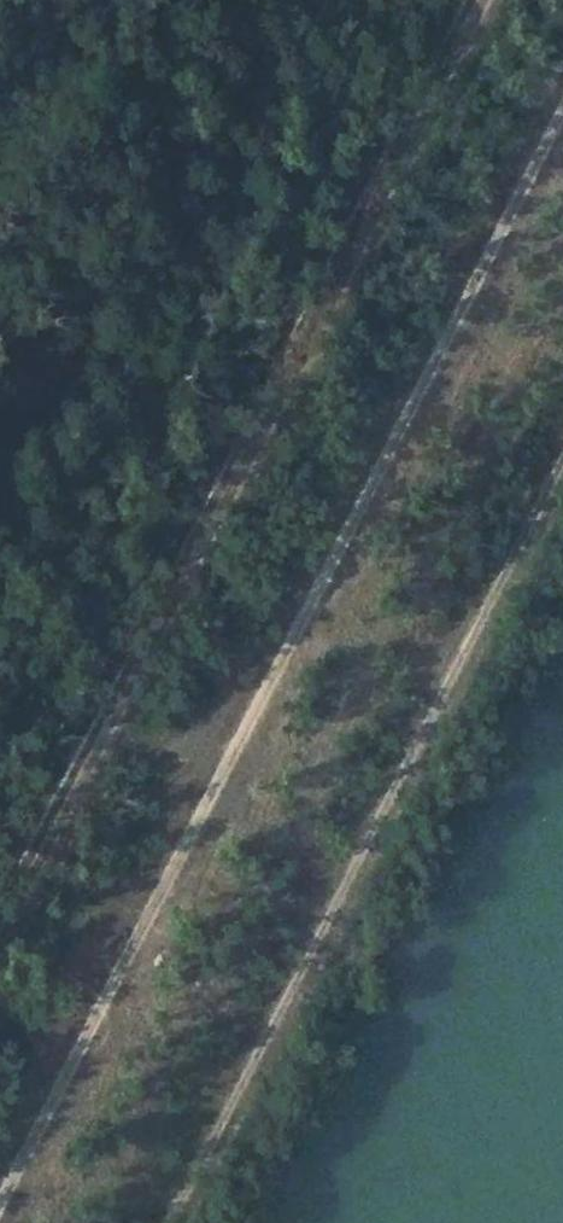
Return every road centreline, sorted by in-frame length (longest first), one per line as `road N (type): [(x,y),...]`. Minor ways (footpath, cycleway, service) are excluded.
road 1 (track): [(562,107),(0,1200)]
road 2 (track): [(0,939),(486,0)]

